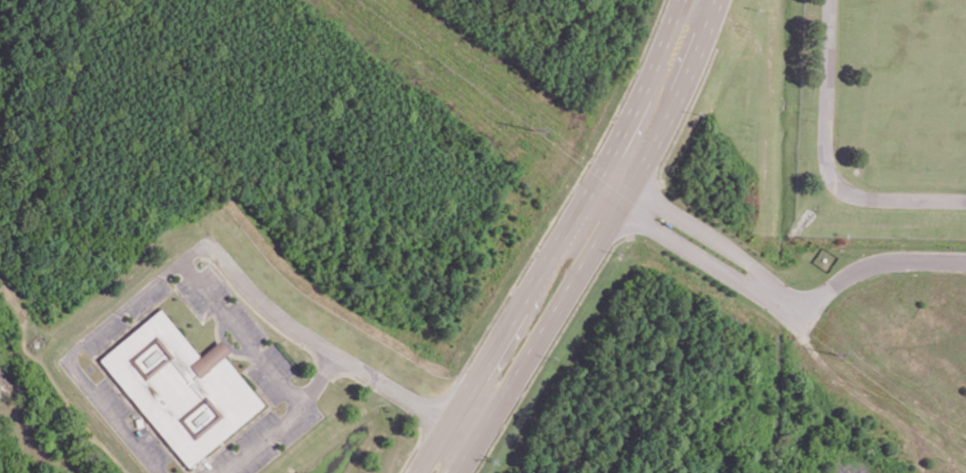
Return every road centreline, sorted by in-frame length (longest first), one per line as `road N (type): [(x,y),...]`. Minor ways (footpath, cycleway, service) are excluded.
road 1 (tertiary): [(679,0),(615,142),(414,472)]
road 2 (tertiary): [(455,472),(633,184),(714,0)]

